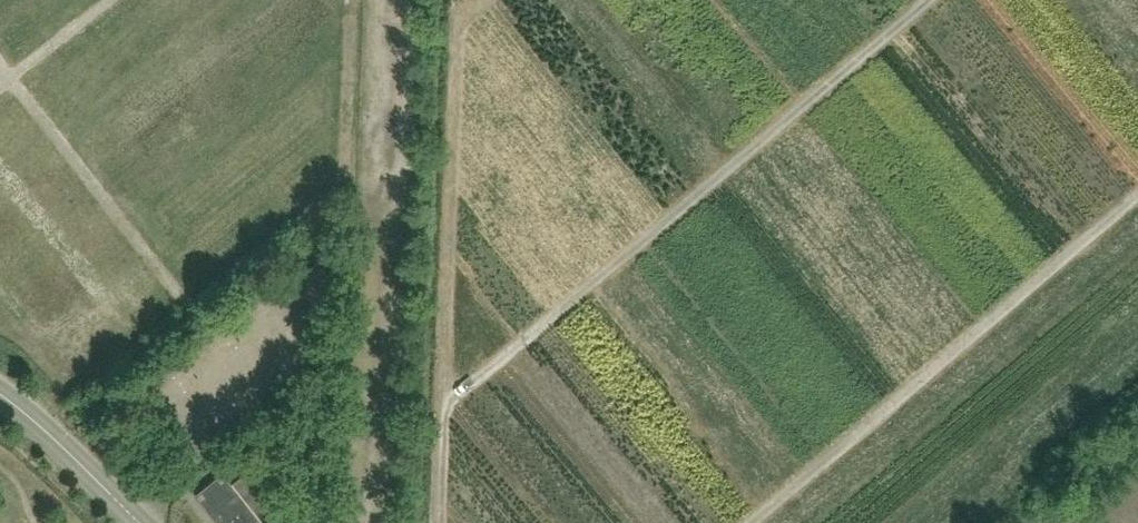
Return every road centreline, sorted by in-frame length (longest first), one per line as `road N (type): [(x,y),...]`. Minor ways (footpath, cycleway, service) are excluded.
road 1 (unclassified): [(0,387),(22,398),(136,522)]

